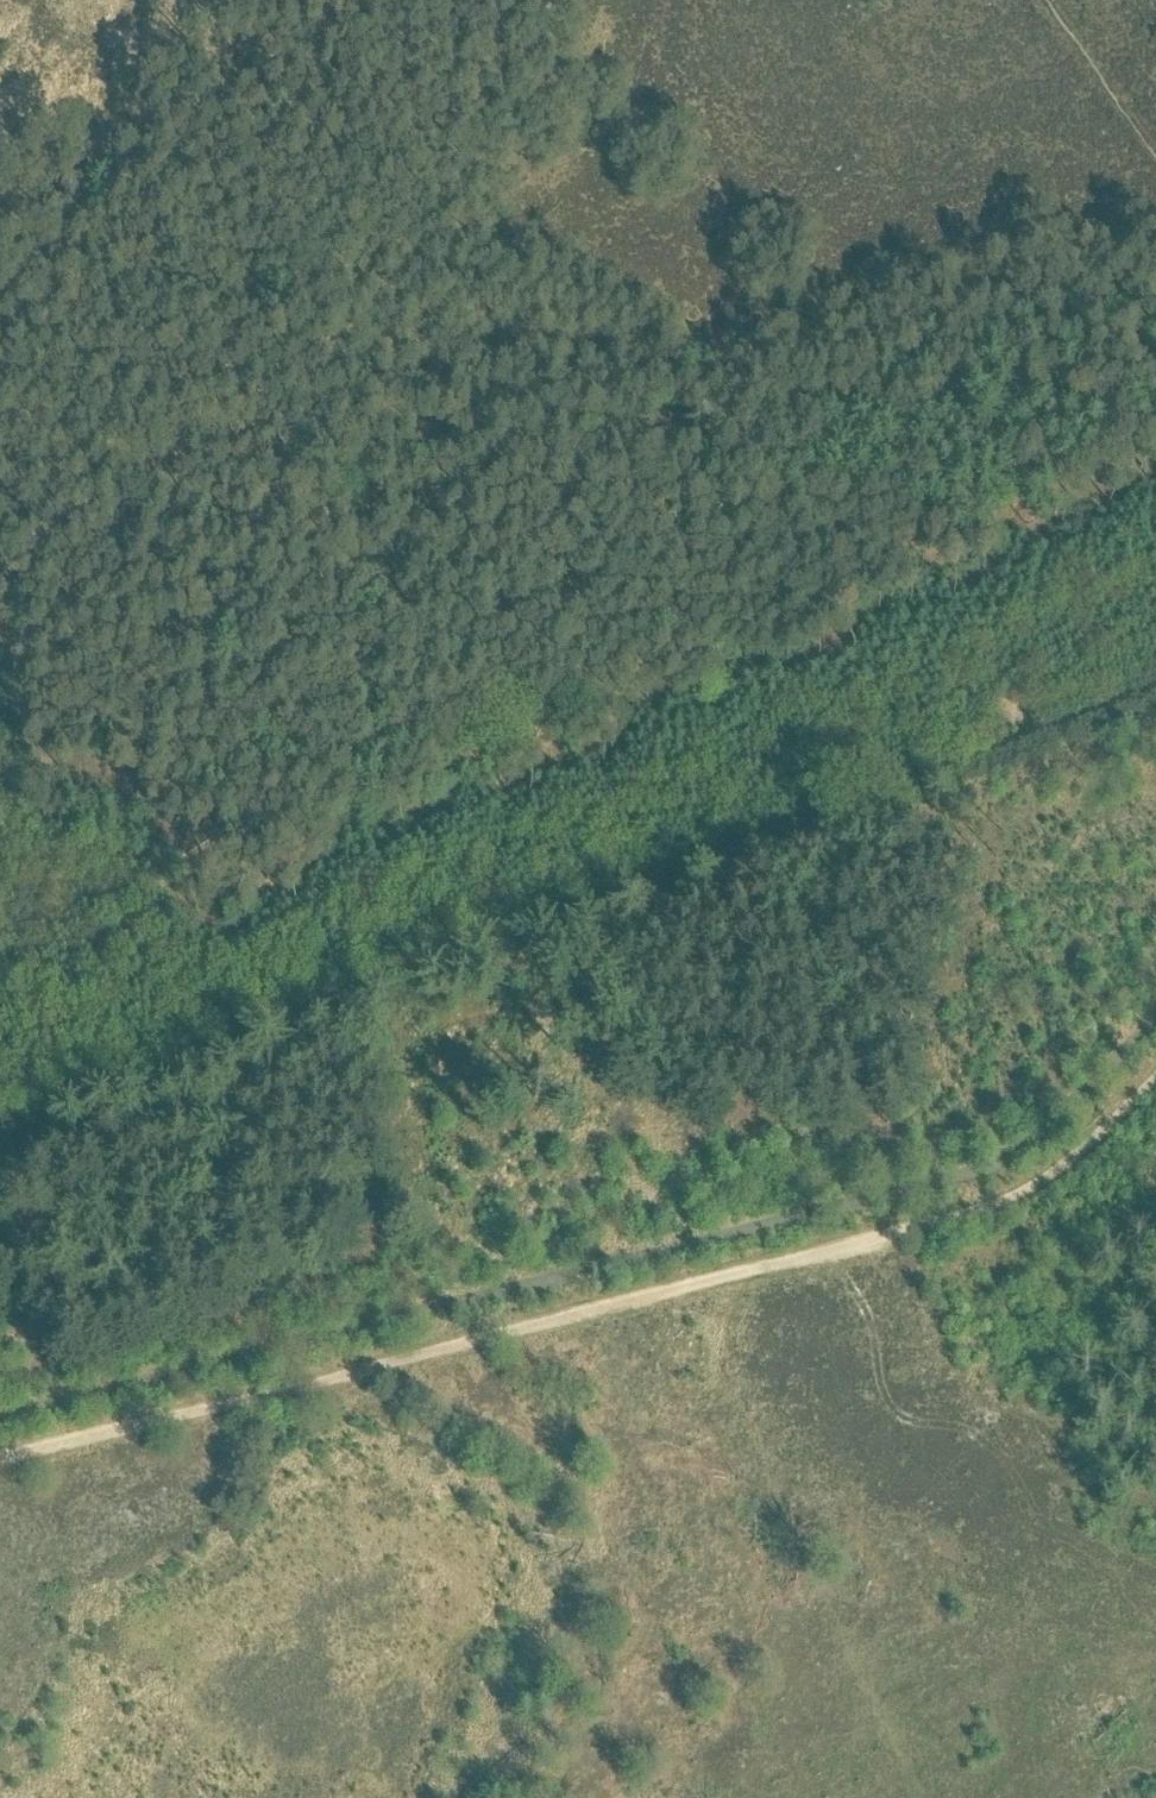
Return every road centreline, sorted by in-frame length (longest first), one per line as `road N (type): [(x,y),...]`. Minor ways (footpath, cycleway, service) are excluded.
road 1 (track): [(0,1460),(979,1212),(1047,1180),(1155,1080)]
road 2 (track): [(1044,0),(1155,159)]

